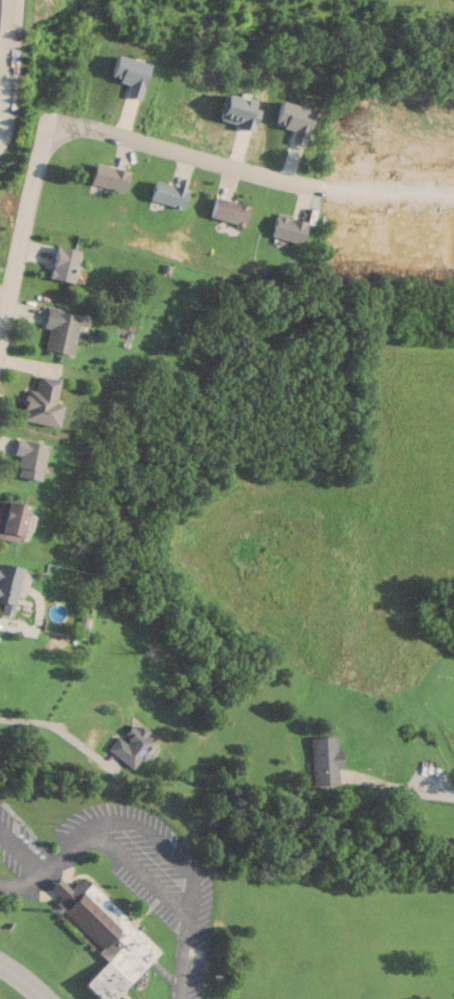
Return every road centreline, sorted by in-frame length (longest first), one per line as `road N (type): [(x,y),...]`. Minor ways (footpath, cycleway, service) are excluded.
road 1 (residential): [(0,323),(48,122),(310,186),(453,191)]

